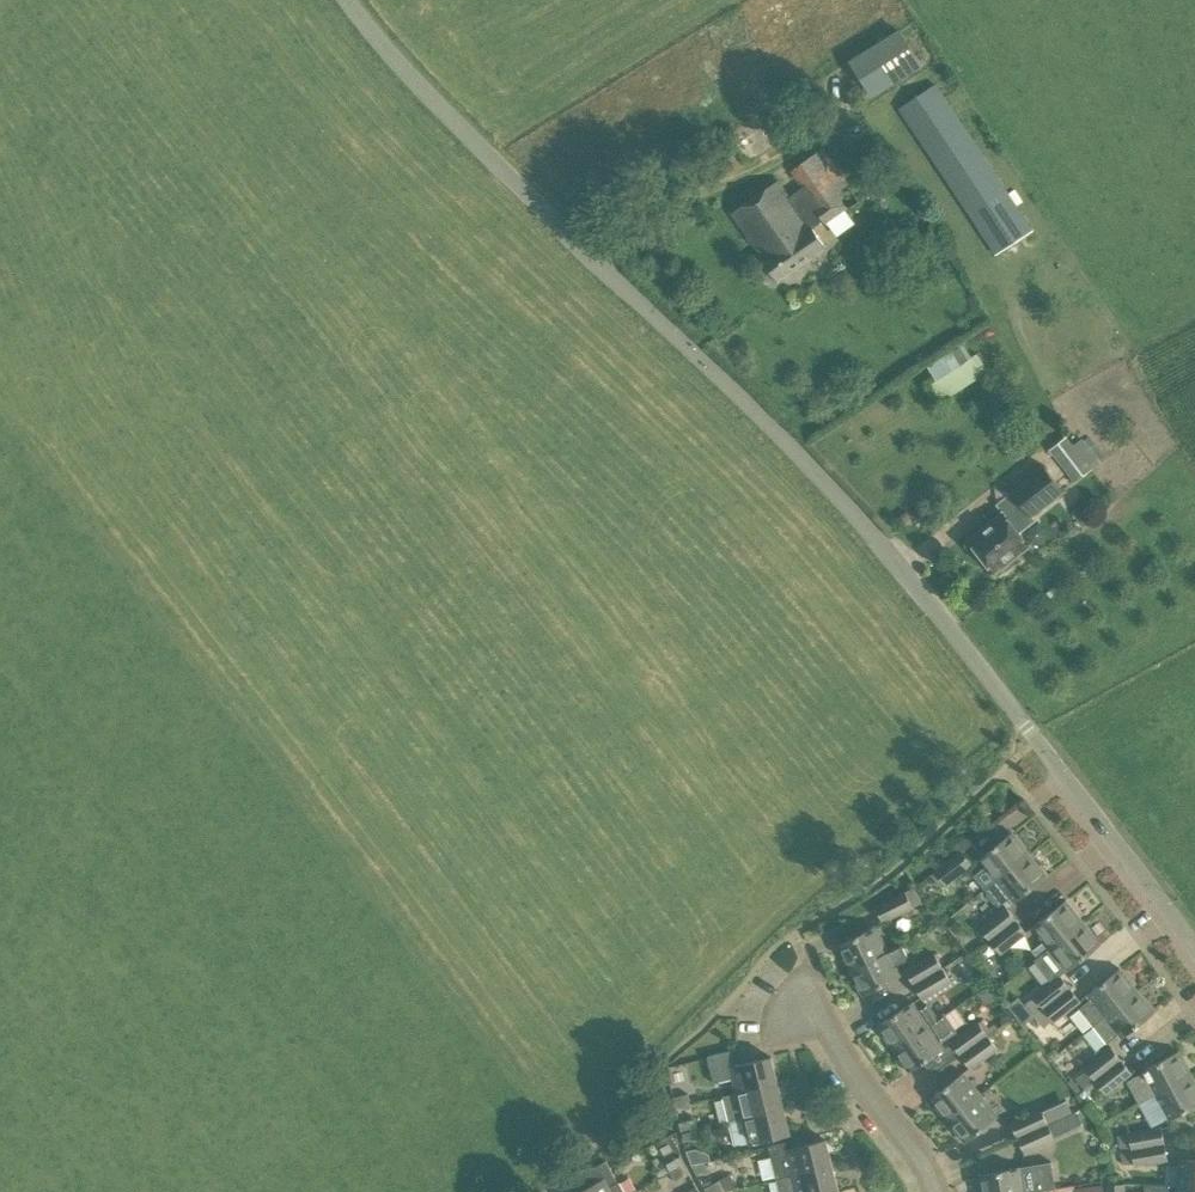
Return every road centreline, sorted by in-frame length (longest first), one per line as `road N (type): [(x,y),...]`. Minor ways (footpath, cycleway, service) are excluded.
road 1 (unclassified): [(1028,727),(804,458),(416,87),(345,0)]
road 2 (residential): [(1194,950),(1028,727)]
road 3 (residential): [(934,1191),(813,1003),(776,993)]

